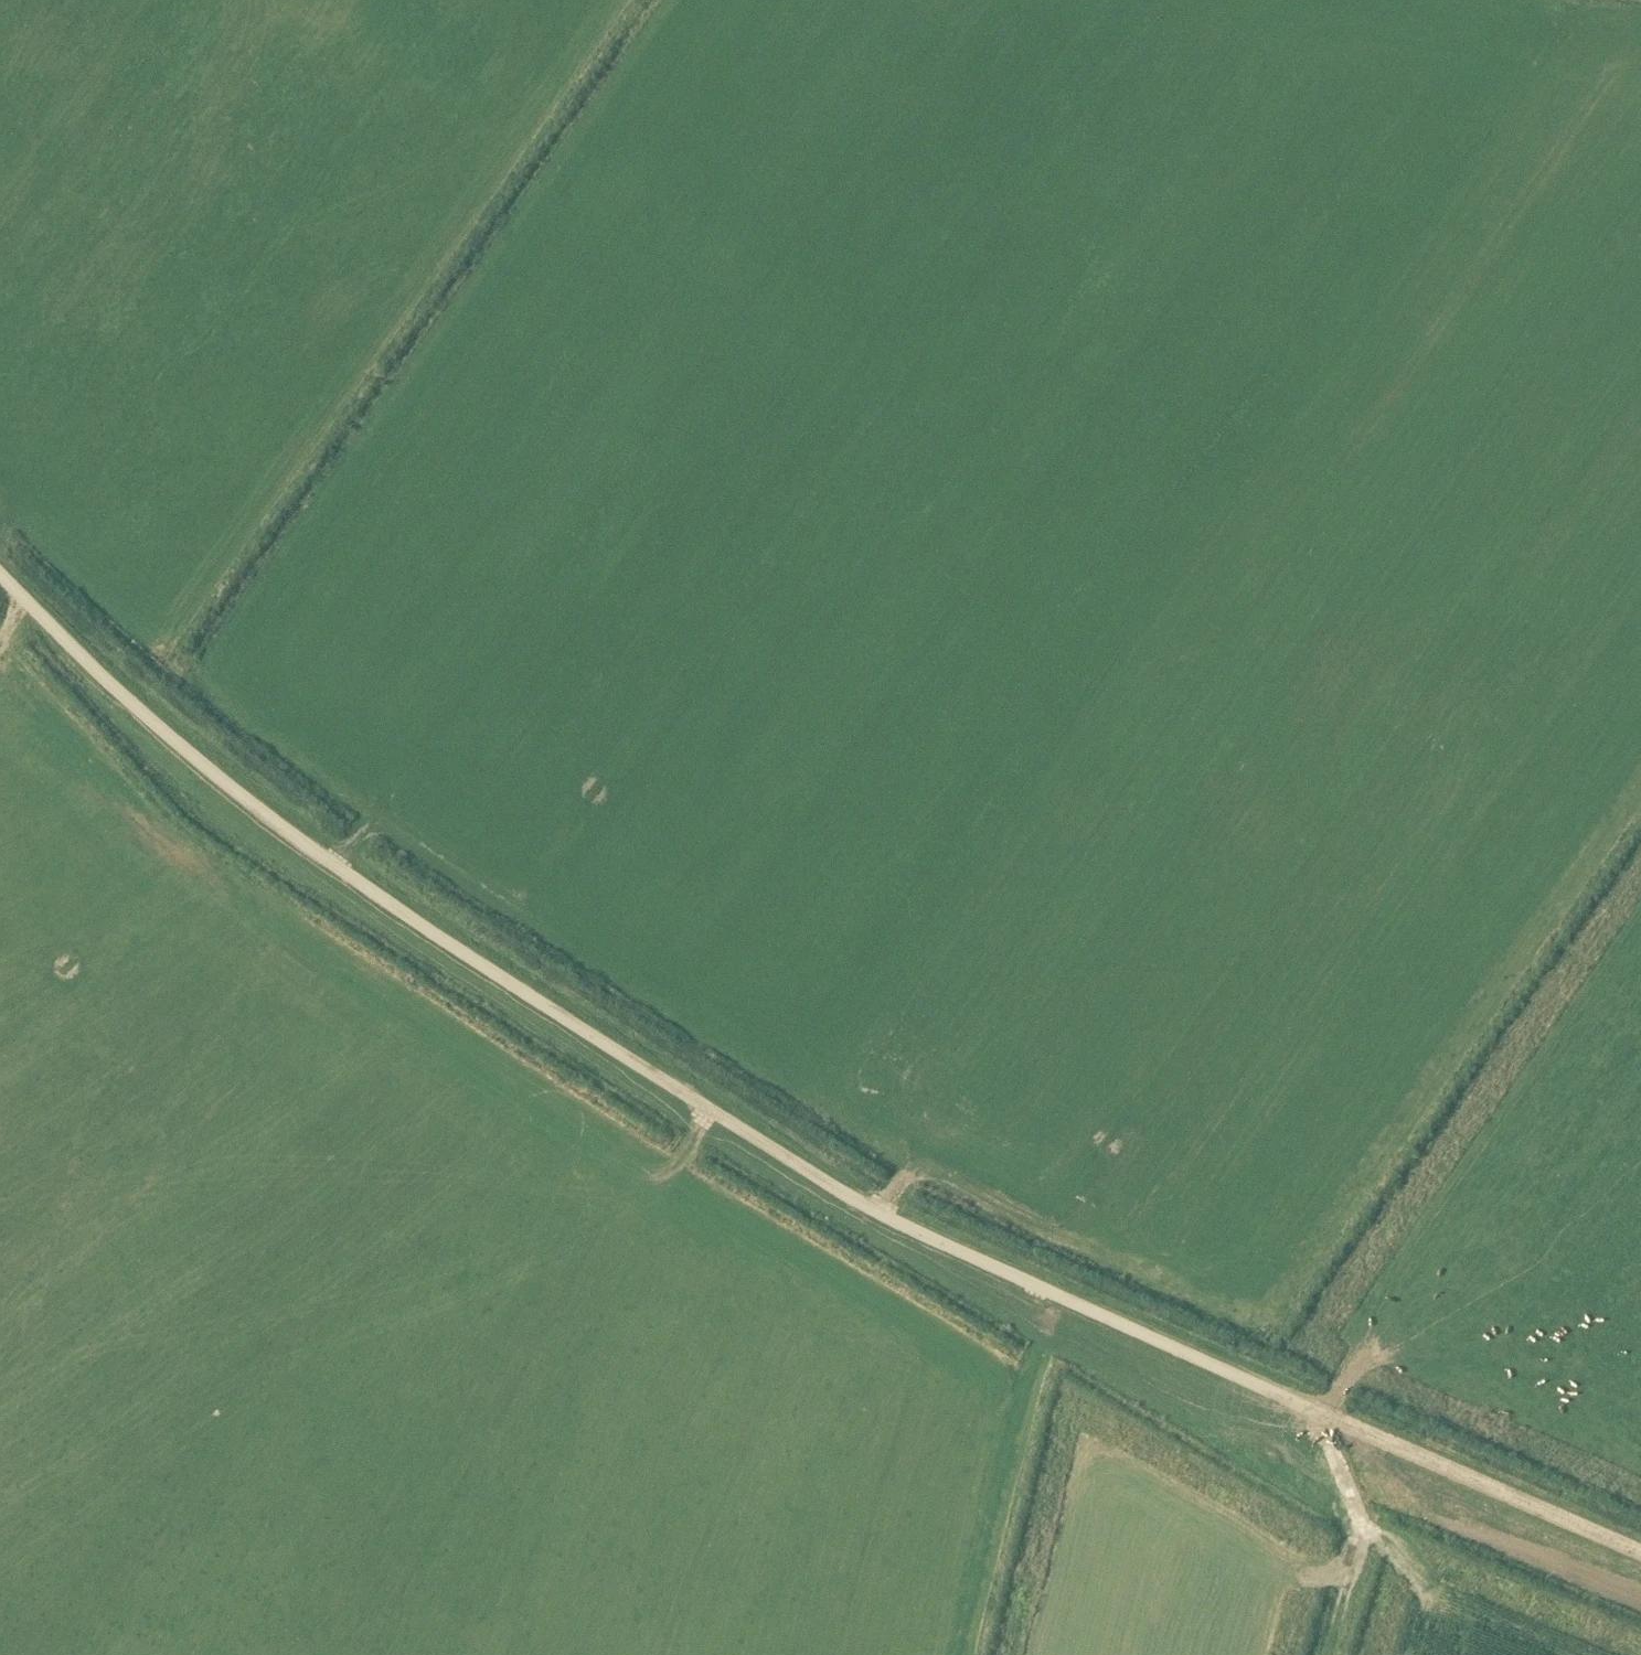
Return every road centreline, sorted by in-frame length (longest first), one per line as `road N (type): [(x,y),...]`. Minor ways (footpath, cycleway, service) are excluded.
road 1 (track): [(0,577),(140,713),(288,833),(617,1051),(900,1225),(1349,1423)]
road 2 (track): [(1349,1423),(1640,1549)]
road 3 (track): [(1349,1423),(1329,1439),(1328,1458),(1360,1519),(1327,1654)]

